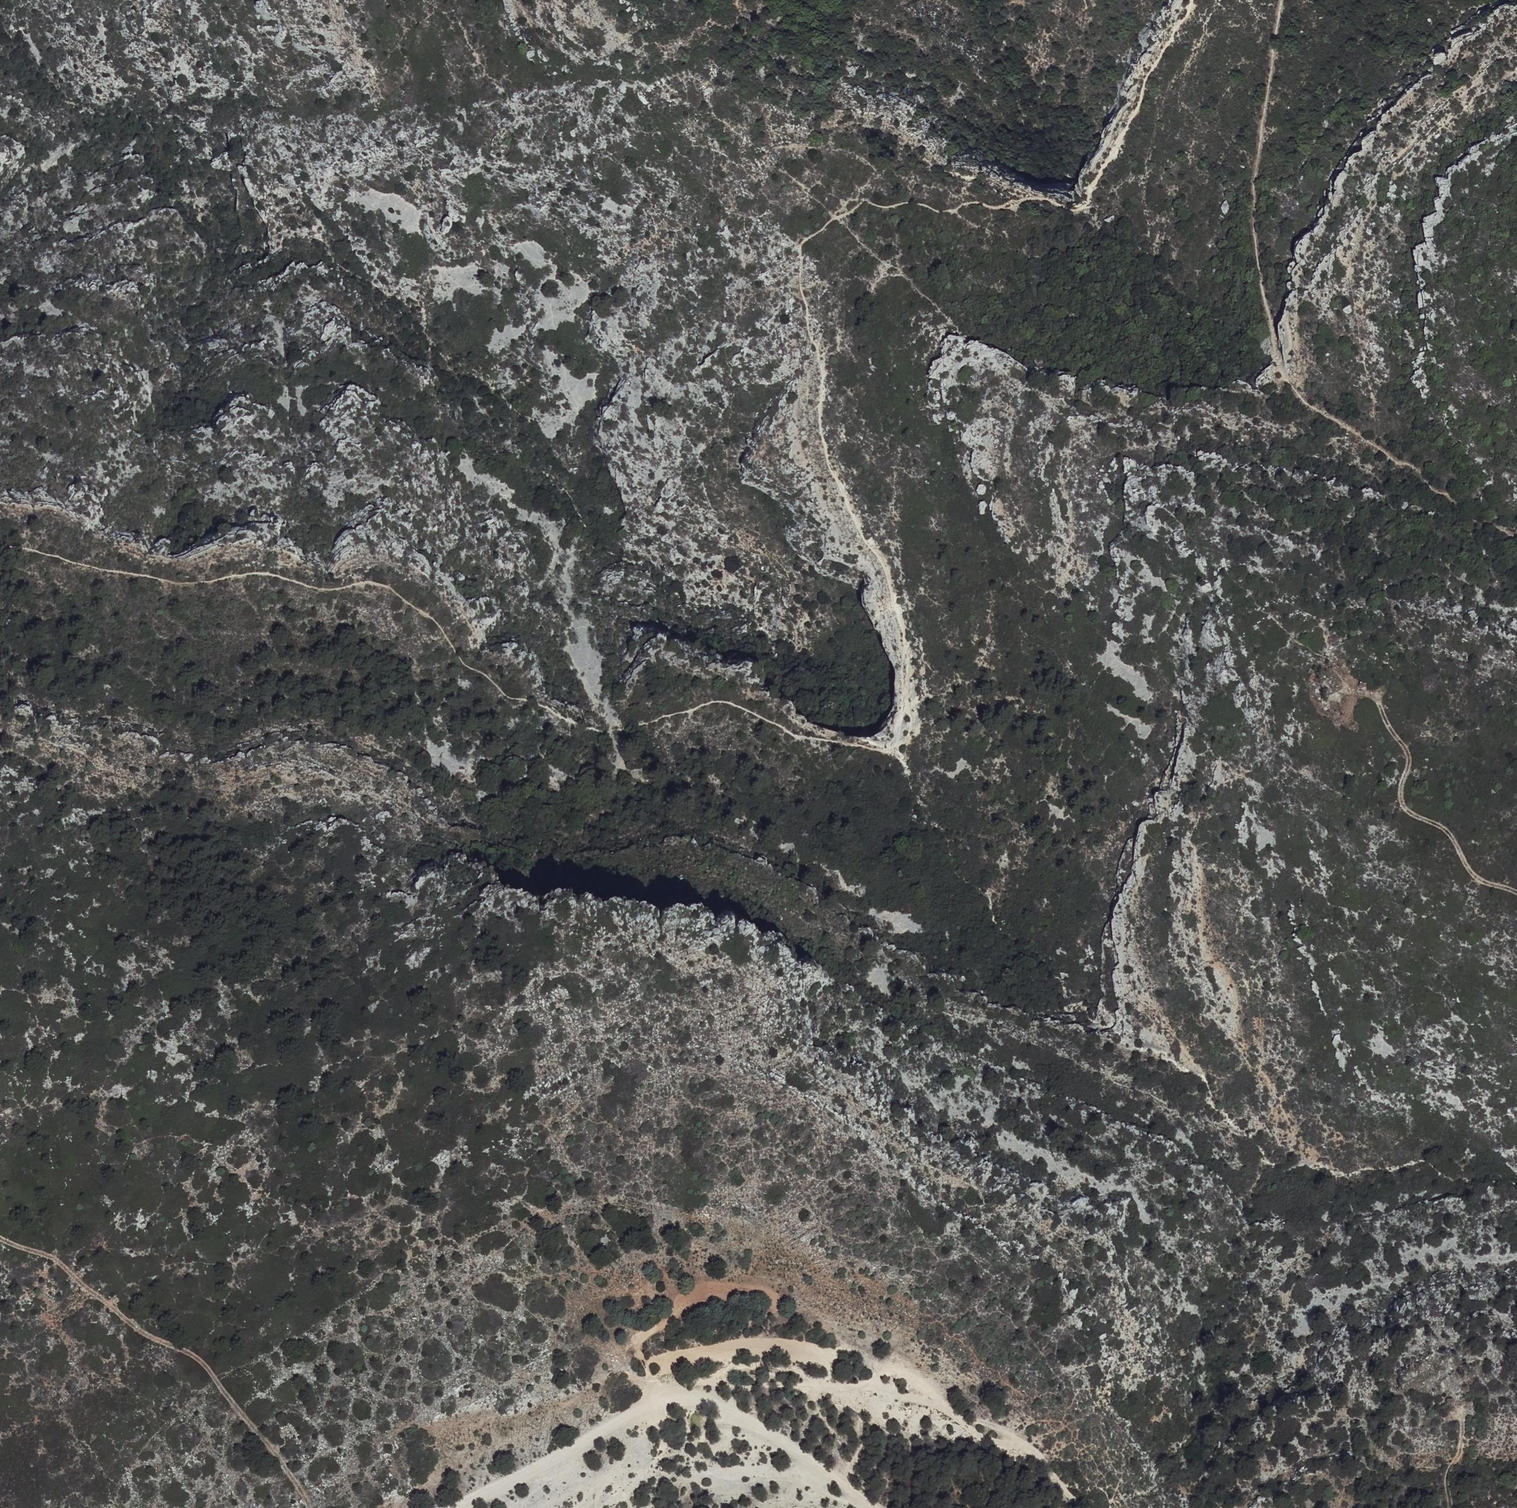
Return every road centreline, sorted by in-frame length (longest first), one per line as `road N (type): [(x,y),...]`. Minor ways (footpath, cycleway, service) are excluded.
road 1 (track): [(456,1507),(662,1399),(802,1385),(869,1385),(1003,1432),(1081,1507)]
road 2 (track): [(1516,893),(1469,876),(1447,831),(1407,812),(1399,785),(1405,749),(1375,700),(1355,691)]
road 3 (track): [(879,1507),(707,1395)]

